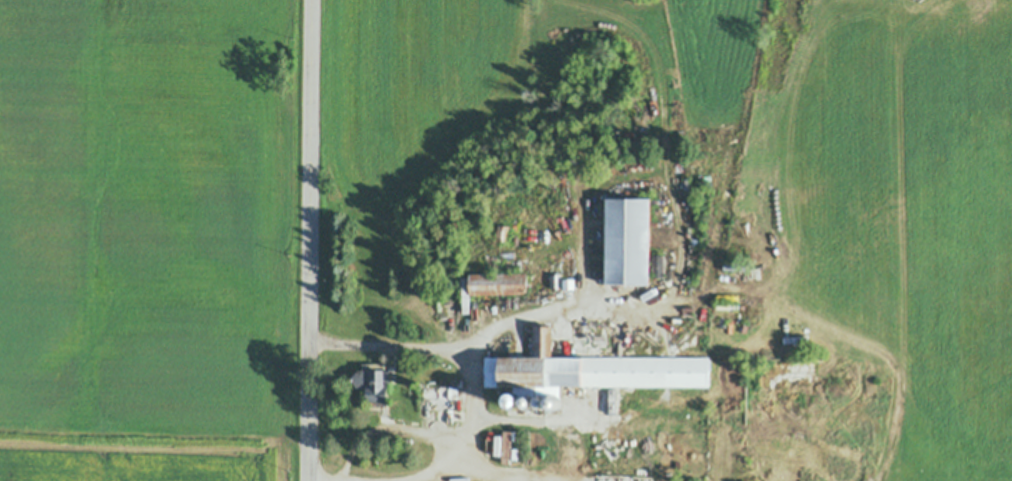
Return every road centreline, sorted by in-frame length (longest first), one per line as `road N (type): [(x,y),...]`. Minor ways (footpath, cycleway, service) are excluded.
road 1 (tertiary): [(310,480),(314,0)]

